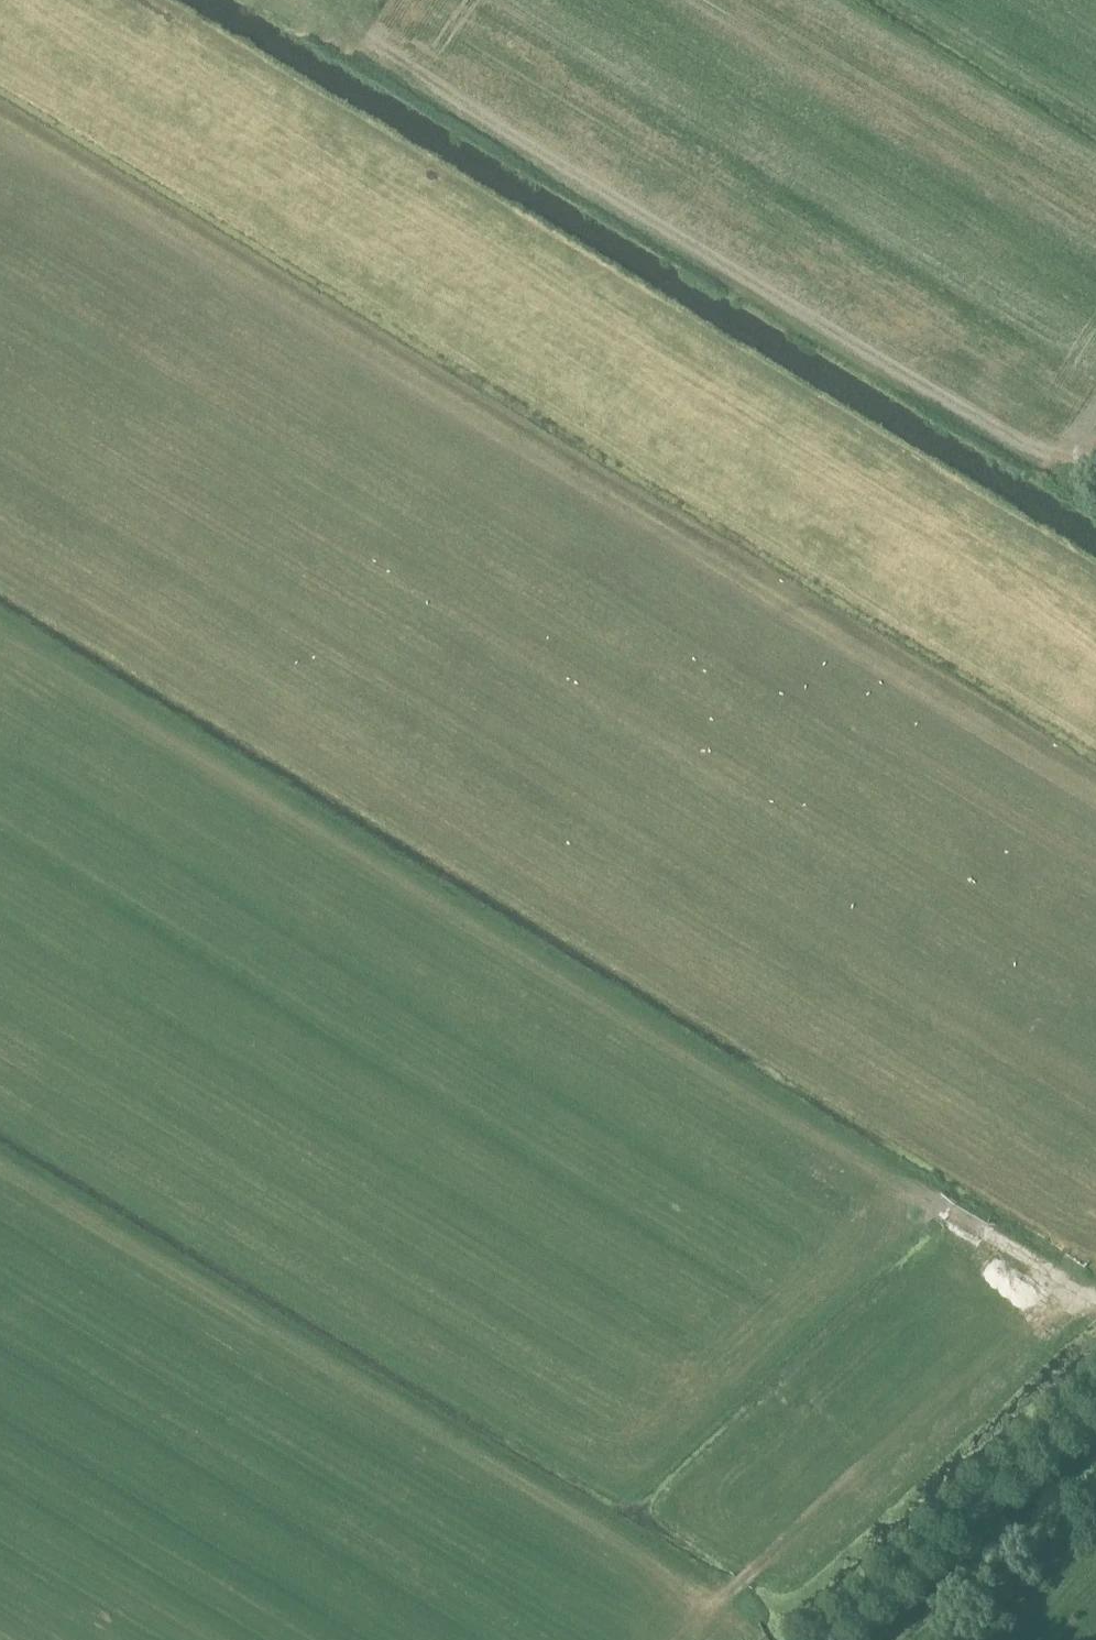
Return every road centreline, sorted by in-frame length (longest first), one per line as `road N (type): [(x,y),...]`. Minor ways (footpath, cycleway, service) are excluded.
road 1 (track): [(0,1176),(703,1605),(724,1599),(1088,1299)]
road 2 (unclassified): [(832,1639),(1095,1403)]
road 3 (track): [(811,1129),(949,1207),(1095,1304)]

